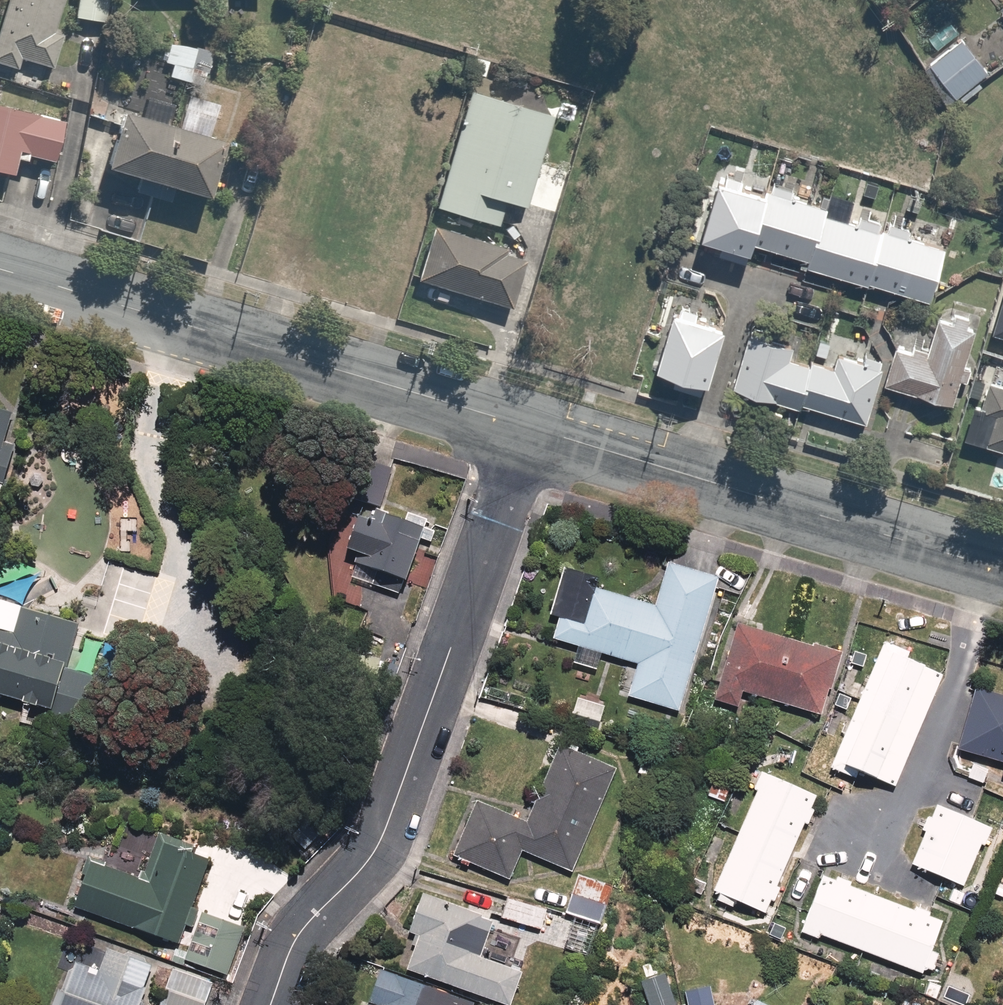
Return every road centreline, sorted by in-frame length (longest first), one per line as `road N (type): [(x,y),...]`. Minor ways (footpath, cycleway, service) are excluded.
road 1 (residential): [(522,426),(380,839),(295,939),(268,1004)]
road 2 (unclassified): [(0,270),(522,426)]
road 3 (unclassified): [(522,426),(1002,571)]

